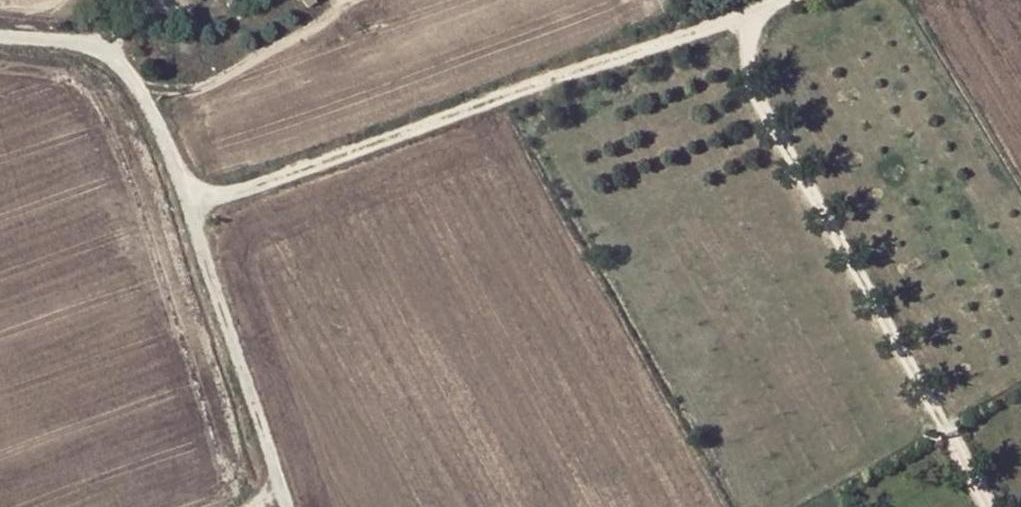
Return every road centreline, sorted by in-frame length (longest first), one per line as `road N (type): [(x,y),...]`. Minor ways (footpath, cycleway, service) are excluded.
road 1 (unclassified): [(181,207),(756,8)]
road 2 (residential): [(756,8),(744,75),(979,506)]
road 3 (unclassified): [(269,487),(181,207)]
road 4 (unclassified): [(181,207),(111,49),(0,40)]

